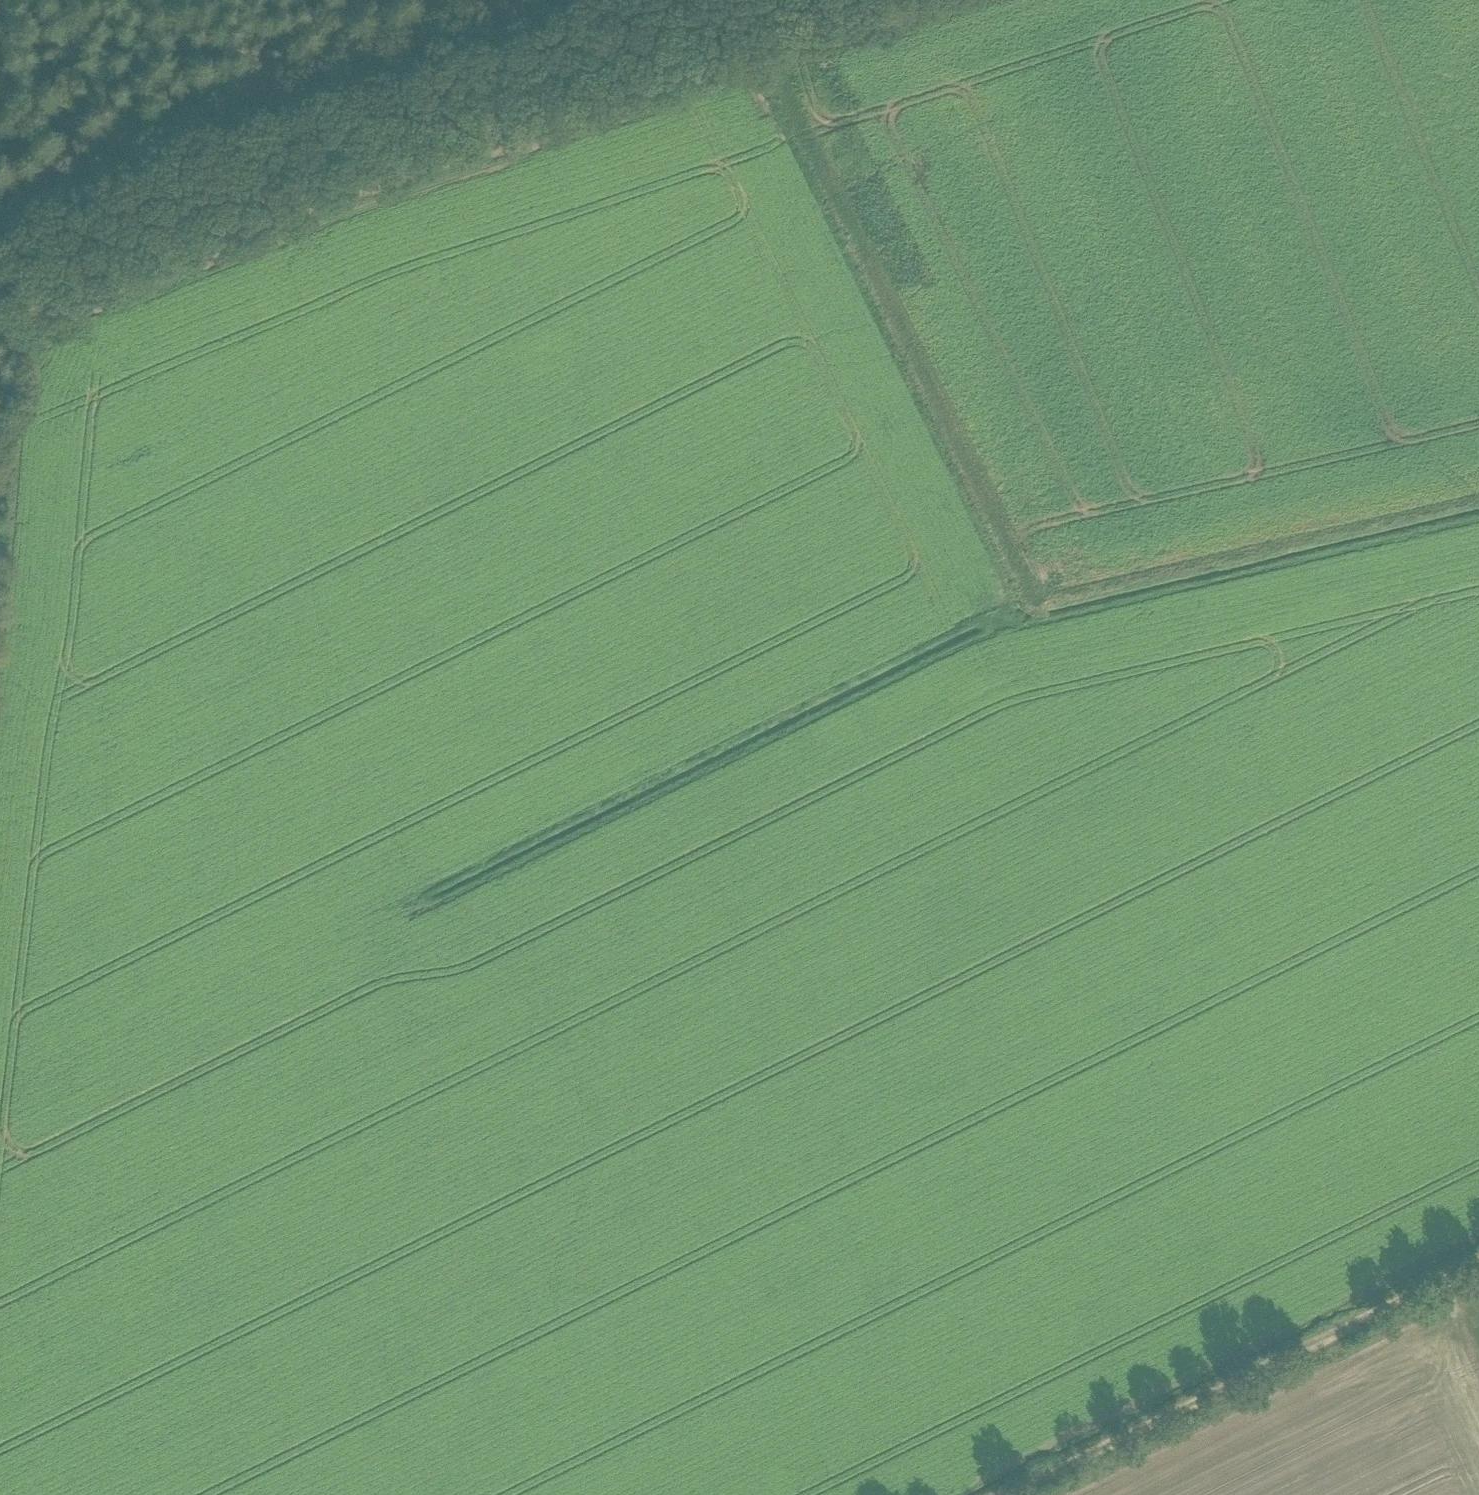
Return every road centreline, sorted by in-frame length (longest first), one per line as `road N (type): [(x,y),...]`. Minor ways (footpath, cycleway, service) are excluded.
road 1 (track): [(0,322),(946,0)]
road 2 (track): [(1013,1494),(1478,1267)]

